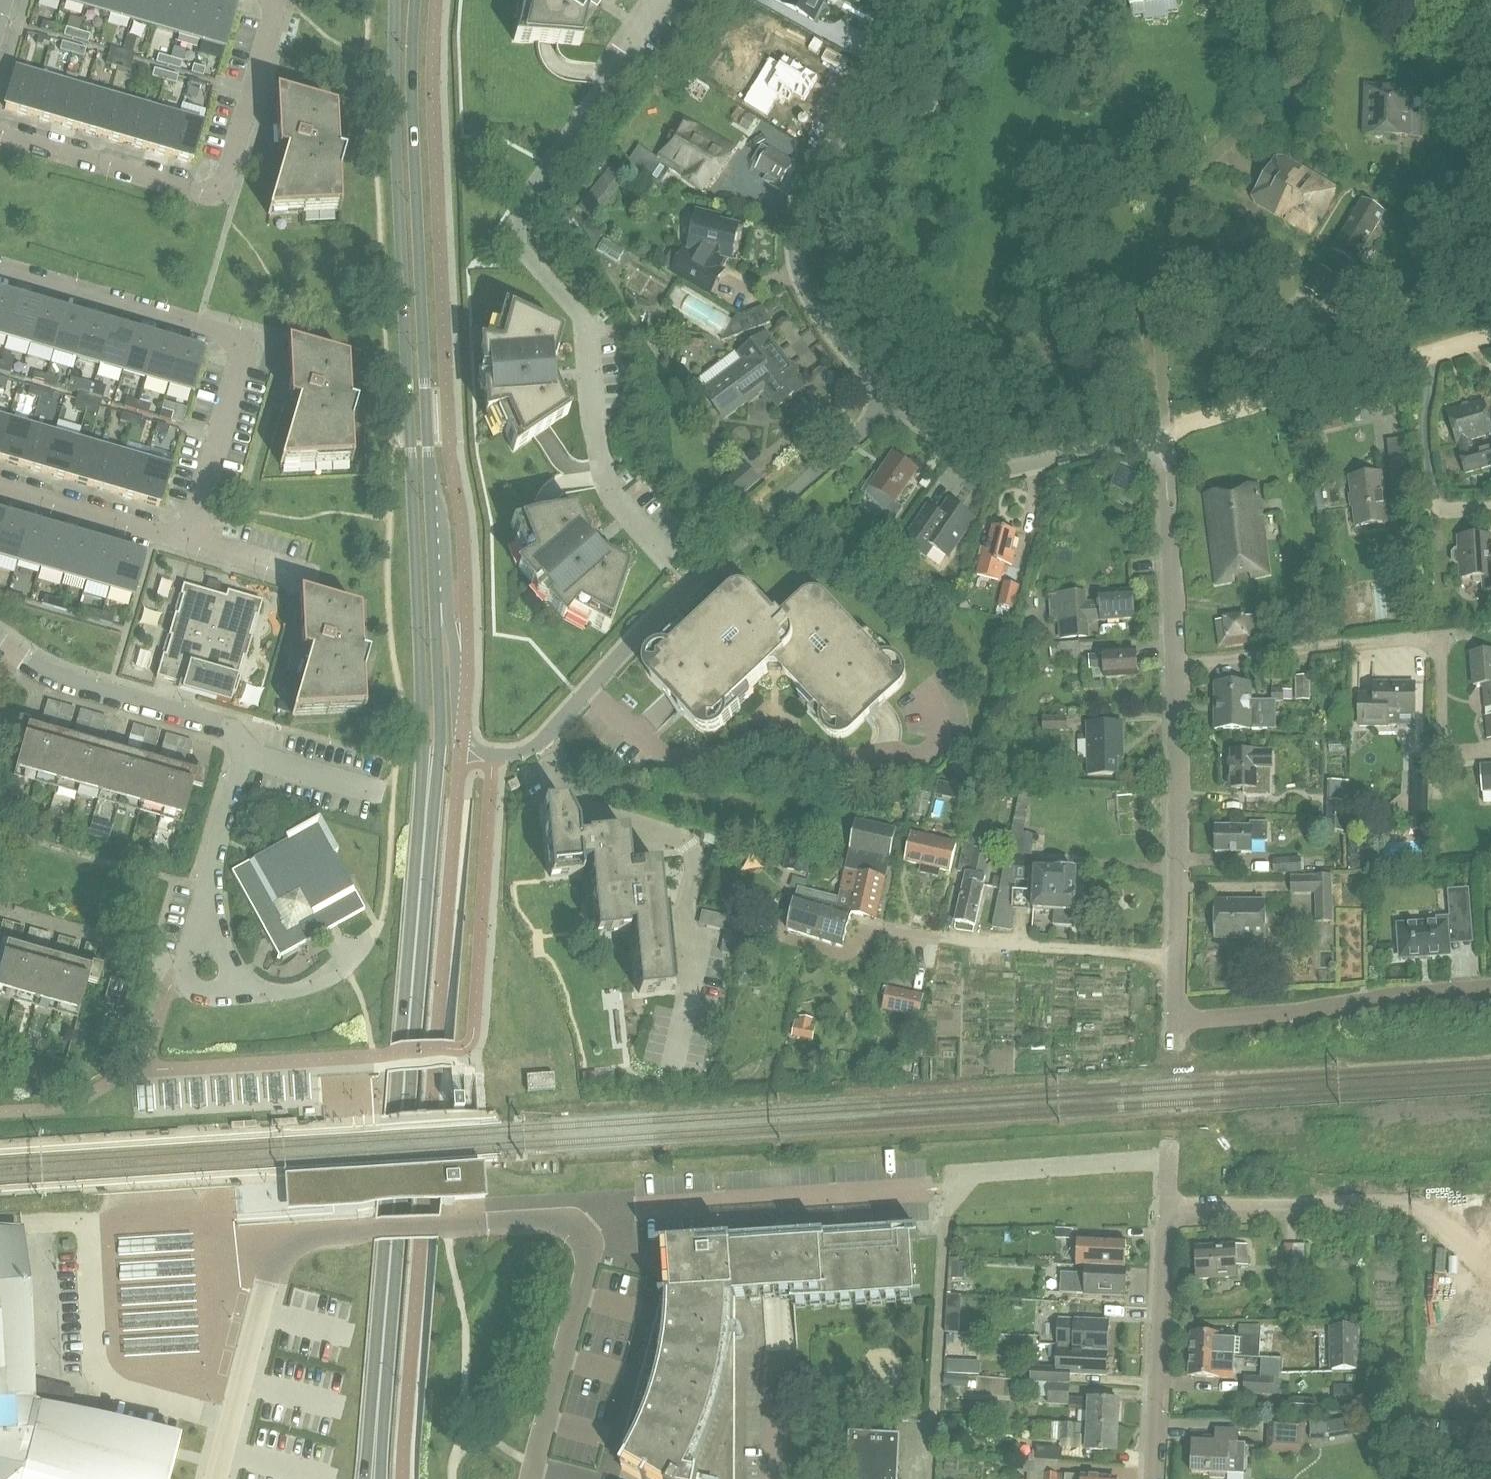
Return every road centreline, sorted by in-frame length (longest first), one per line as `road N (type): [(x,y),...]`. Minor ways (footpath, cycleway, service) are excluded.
road 1 (tertiary): [(393,0),(425,831)]
road 2 (tertiary): [(375,1440),(425,831)]
road 3 (tertiary): [(434,596),(414,0)]
road 4 (residential): [(461,754),(504,757),(543,738),(689,586),(895,397)]
road 5 (unclassified): [(213,1478),(279,1239),(557,1219),(584,1229)]
road 6 (residential): [(1177,665),(1157,437),(983,467),(895,397)]
road 7 (residential): [(932,1421),(949,1174),(1168,1162)]
road 8 (residential): [(896,0),(889,38),(804,205),(796,242),(813,304),(895,397)]
road 9 (residential): [(186,536),(238,373),(226,330),(0,263)]
road 10 (residential): [(277,0),(231,166),(215,188),(196,190),(0,131)]
road 11 (track): [(1157,437),(1490,334)]
road 12 (residential): [(924,1188),(617,1209),(584,1229)]
road 13 (residential): [(1490,1200),(1166,1205)]
road 14 (residential): [(1176,959),(858,927)]
road 15 (residential): [(1175,1024),(1490,989)]
road 16 (residential): [(1176,959),(1177,665)]
road 17 (residential): [(1177,665),(1458,634)]
road 18 (residential): [(246,751),(229,725),(63,677),(0,640)]
road 19 (residential): [(1150,1478),(1166,1205)]
road 20 (unclassified): [(584,1229),(590,1256),(530,1463)]
road 21 (tertiary): [(425,831),(437,755),(434,596)]
road 22 (residential): [(193,945),(246,751)]
road 23 (residential): [(0,485),(186,536)]
road 24 (residential): [(225,982),(259,991),(319,985),(346,968),(379,921)]
road 25 (residential): [(461,754),(454,651),(444,606),(434,596)]
road 26 (residential): [(379,789),(246,751)]
road 27 (residential): [(186,536),(314,577)]

